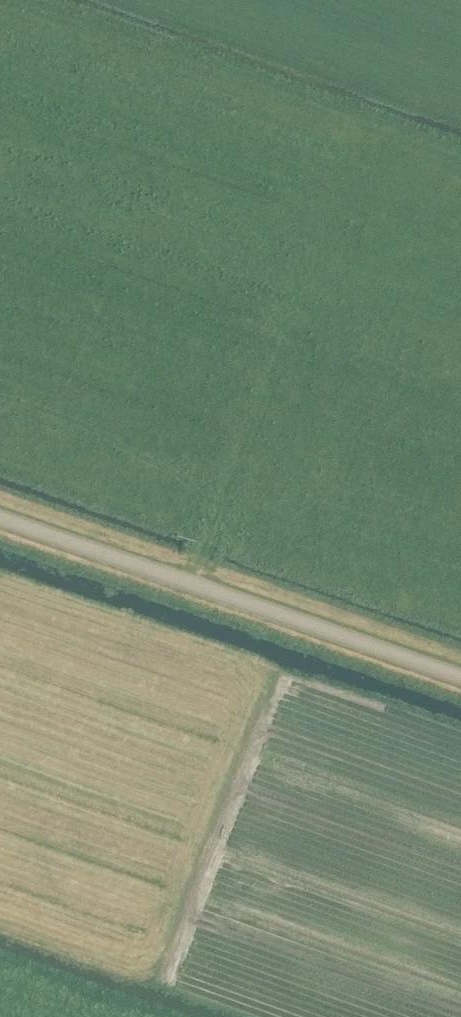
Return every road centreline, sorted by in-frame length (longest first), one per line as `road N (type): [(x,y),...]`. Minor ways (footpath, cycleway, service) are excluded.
road 1 (tertiary): [(460,676),(0,520)]

